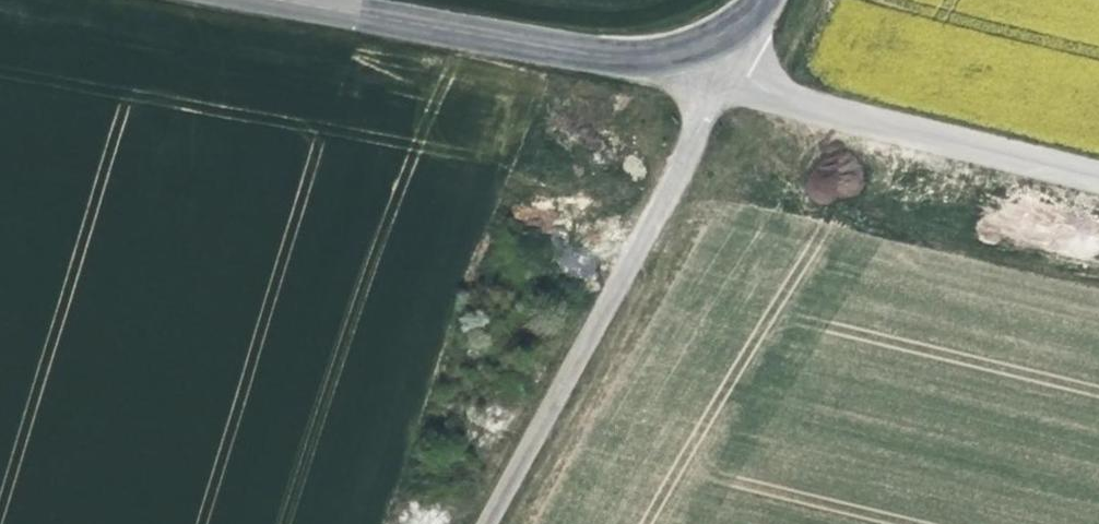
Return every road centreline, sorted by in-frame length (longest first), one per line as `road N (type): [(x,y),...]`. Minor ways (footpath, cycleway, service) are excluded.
road 1 (track): [(485,523),(688,153),(703,39)]
road 2 (unclassified): [(703,39),(826,112),(1098,178)]
road 3 (tertiary): [(703,39),(618,55),(321,0)]

